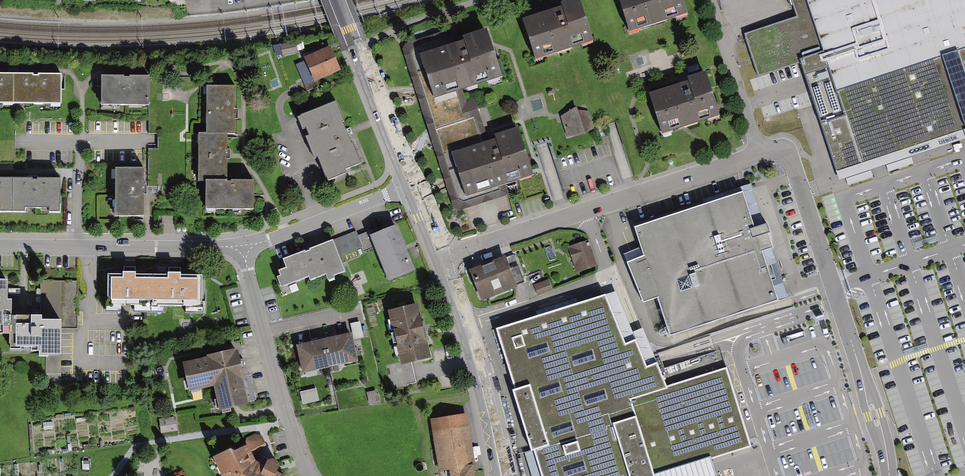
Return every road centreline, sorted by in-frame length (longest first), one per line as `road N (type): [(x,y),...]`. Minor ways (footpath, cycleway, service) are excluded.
road 1 (residential): [(890,475),(792,160),(760,152)]
road 2 (residential): [(760,152),(442,257)]
road 3 (residential): [(243,250),(0,245)]
road 4 (residential): [(309,475),(243,250)]
road 5 (tertiary): [(503,475),(442,257)]
road 6 (tertiary): [(411,183),(337,0)]
road 7 (residential): [(411,183),(243,250)]
road 8 (residential): [(710,0),(760,152)]
road 9 (track): [(355,48),(481,0)]

